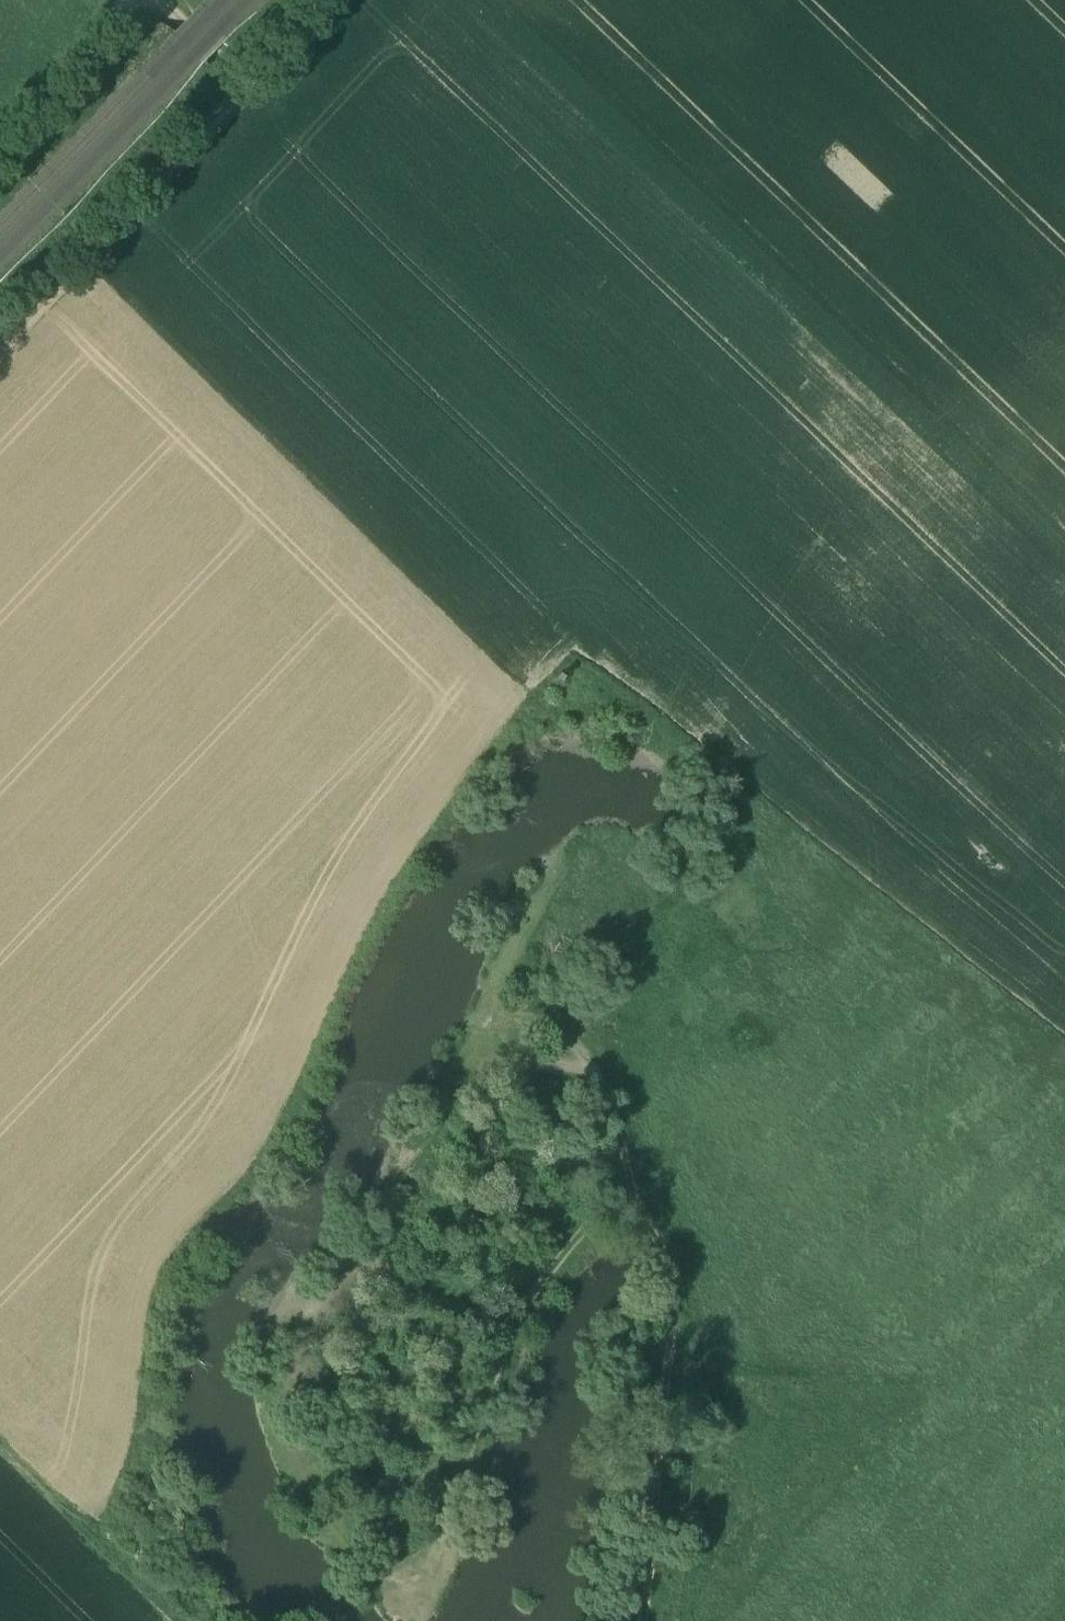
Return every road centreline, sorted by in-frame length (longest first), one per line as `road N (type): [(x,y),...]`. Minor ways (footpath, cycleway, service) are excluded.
road 1 (track): [(658,1620),(694,1378),(691,1293),(651,1216),(631,1119),(611,1089),(479,1063)]
road 2 (track): [(363,0),(0,380)]
road 3 (track): [(0,1446),(182,1620)]
road 4 (track): [(0,146),(86,57),(126,0)]
road 5 (track): [(264,102),(151,0)]

